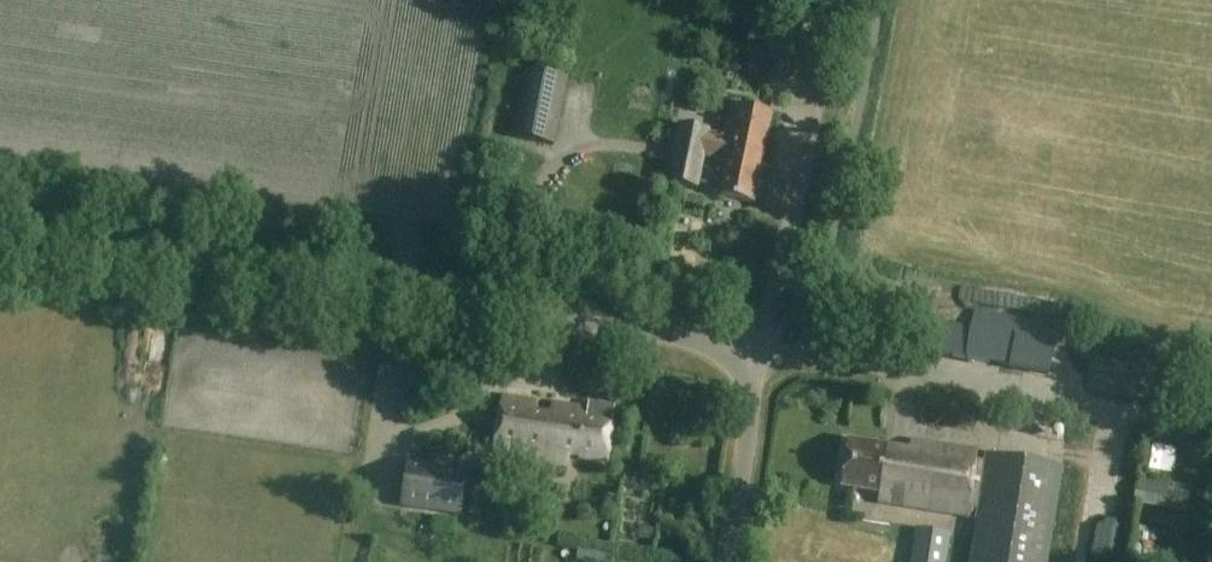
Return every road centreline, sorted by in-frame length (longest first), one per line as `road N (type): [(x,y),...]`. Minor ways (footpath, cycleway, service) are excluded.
road 1 (unclassified): [(759,354),(0,238)]
road 2 (track): [(759,354),(1211,419)]
road 3 (unclassified): [(759,354),(836,0)]
road 4 (unclassified): [(729,561),(759,354)]

